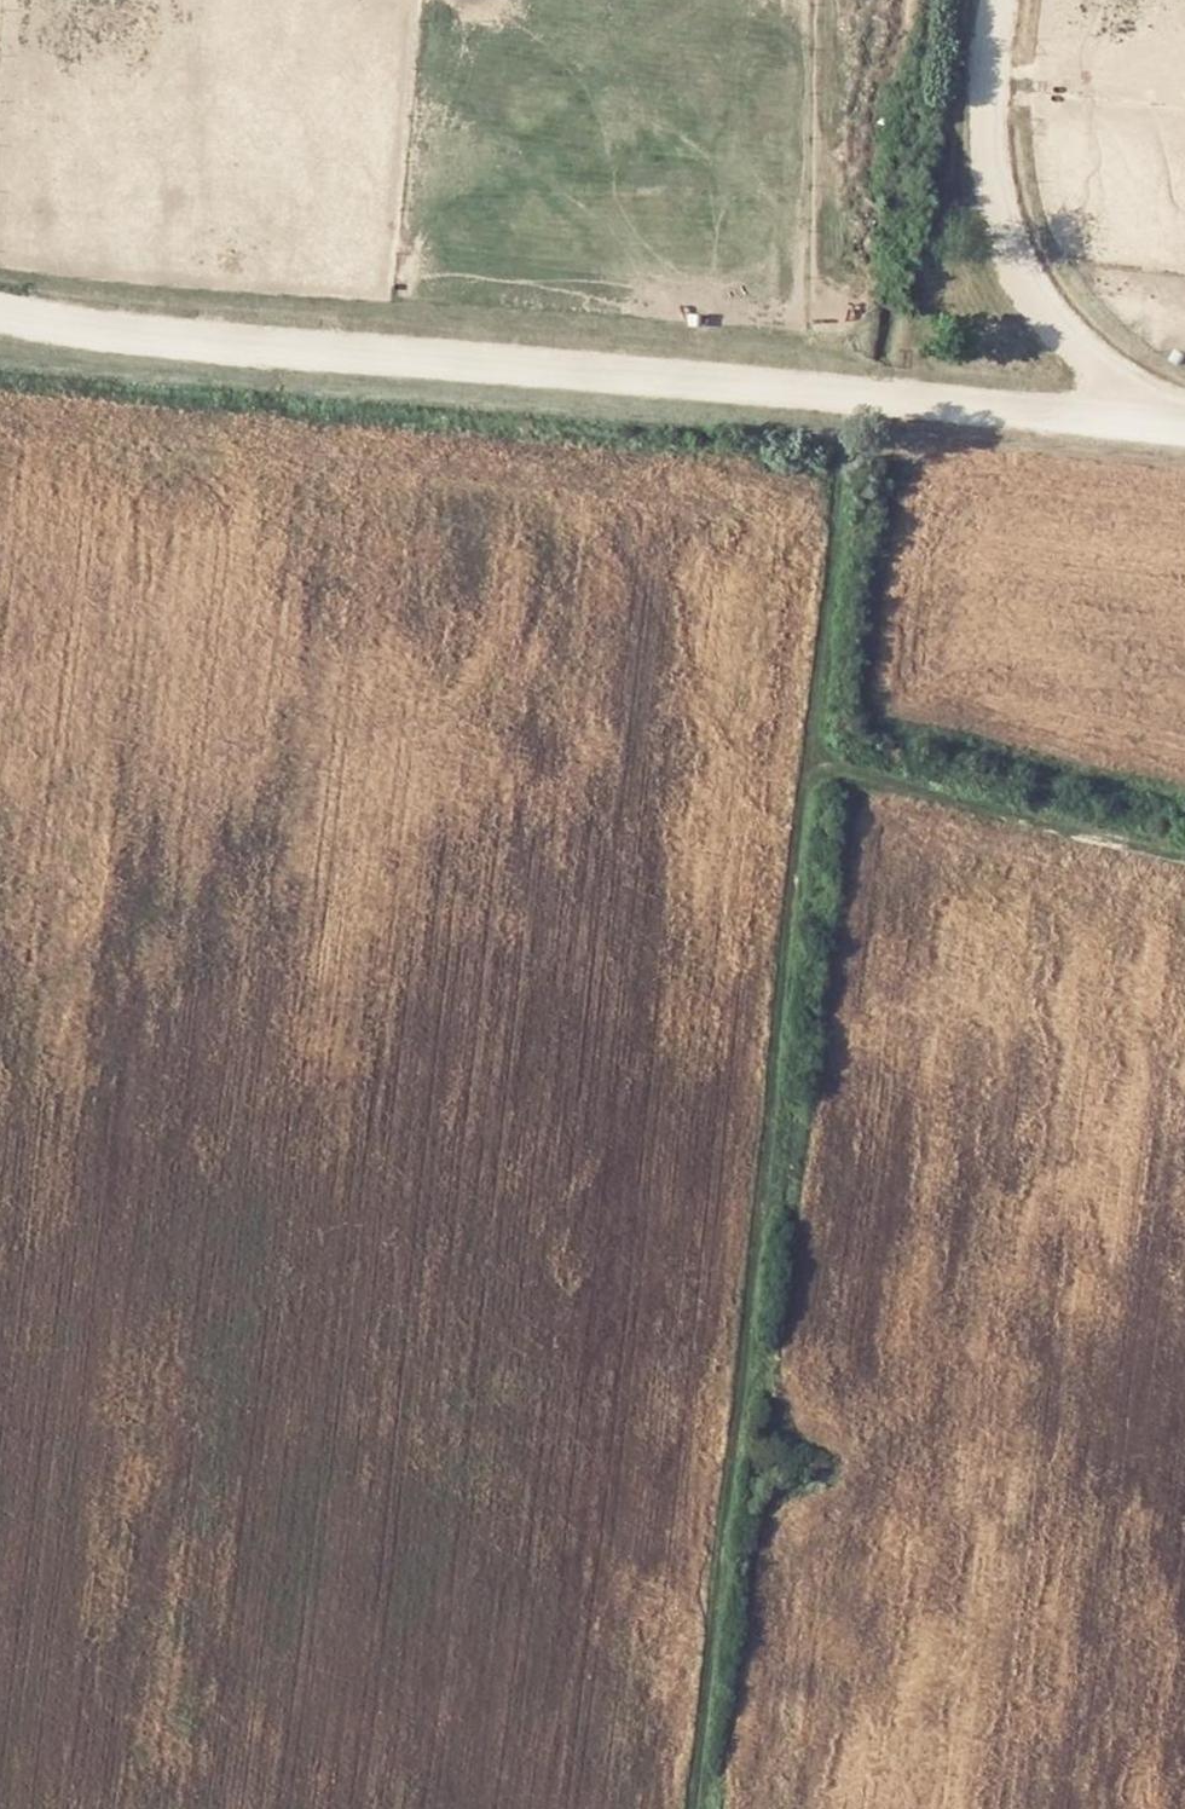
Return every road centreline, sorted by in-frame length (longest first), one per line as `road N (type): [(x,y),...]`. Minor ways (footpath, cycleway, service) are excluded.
road 1 (track): [(695,1808),(840,496),(835,473),(818,461),(0,386)]
road 2 (track): [(811,756),(1184,846)]

